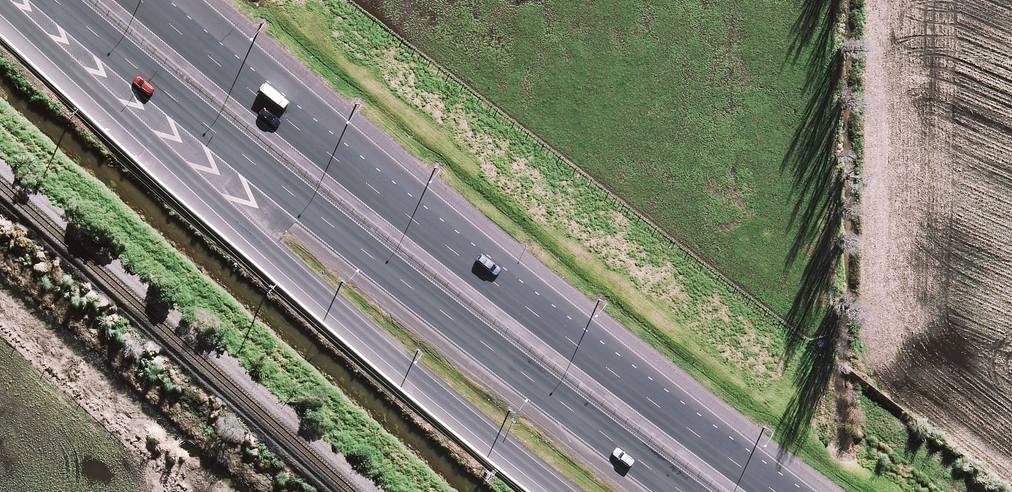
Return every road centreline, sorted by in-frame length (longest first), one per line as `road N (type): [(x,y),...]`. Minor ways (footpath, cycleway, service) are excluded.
road 1 (motorway): [(687,491),(329,219),(65,0)]
road 2 (motorway): [(565,491),(281,258),(0,2)]
road 3 (motorway): [(139,0),(317,157),(625,366)]
road 4 (motorway): [(185,0),(625,366)]
road 5 (motorway): [(625,366),(803,491)]

